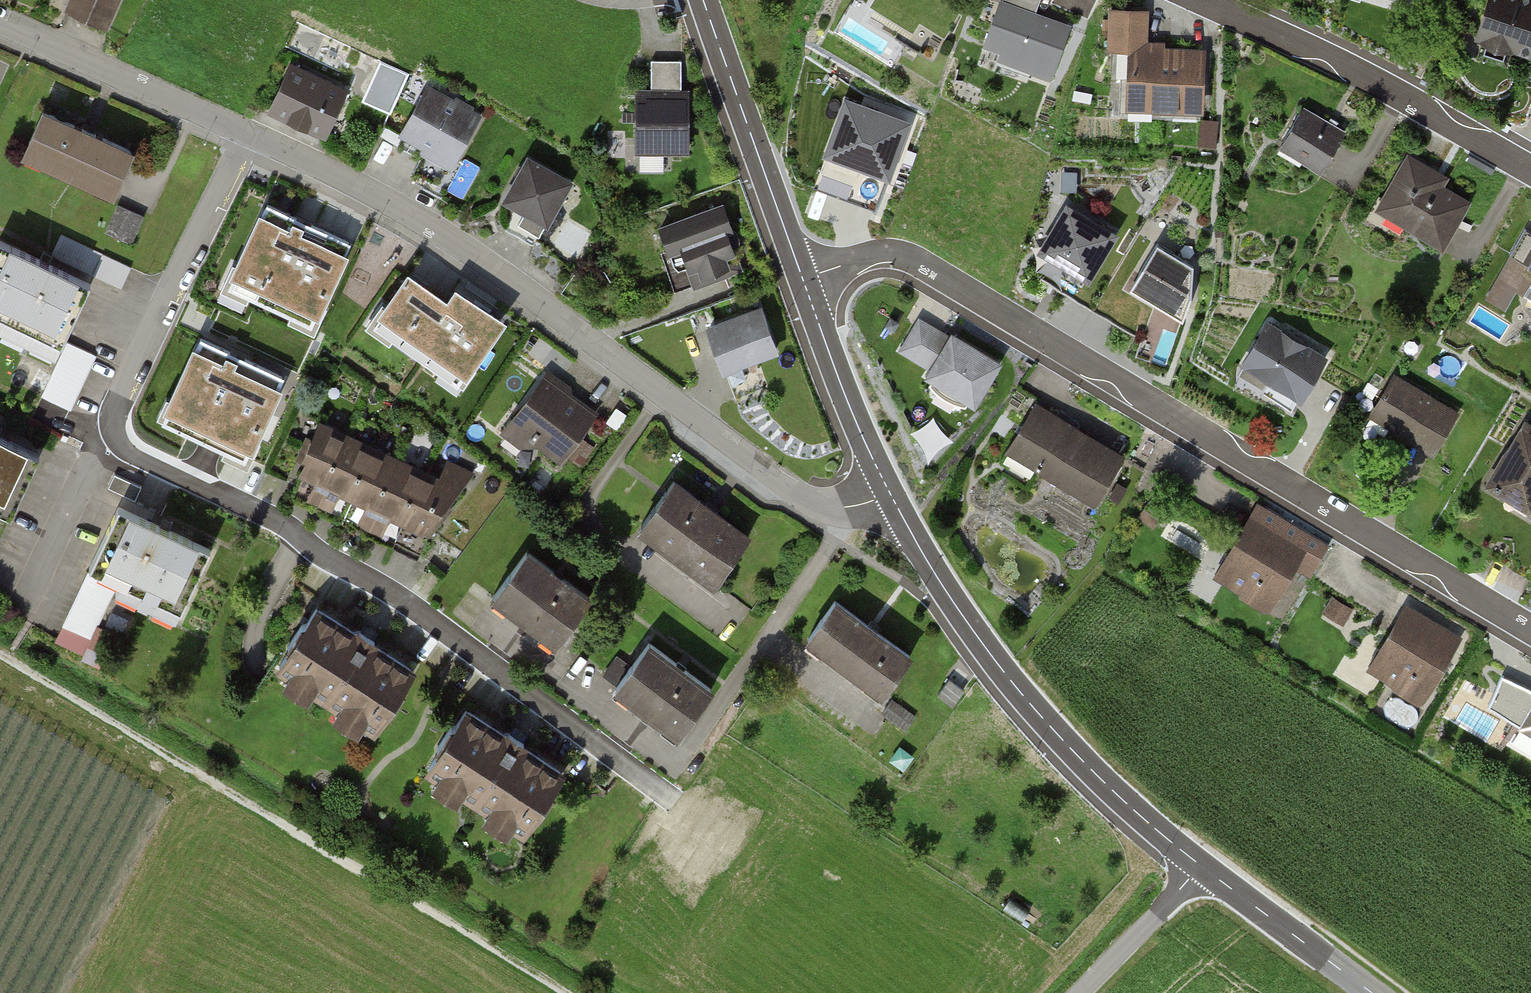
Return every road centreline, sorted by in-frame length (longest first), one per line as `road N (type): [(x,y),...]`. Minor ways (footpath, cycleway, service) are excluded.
road 1 (residential): [(249,134),(116,406),(120,444),(279,522),(410,604),(671,797)]
road 2 (residential): [(803,279),(877,254),(909,257),(1530,631)]
road 3 (residential): [(889,492),(839,509),(805,500),(459,245),(249,134)]
road 4 (track): [(570,992),(0,653)]
road 5 (tertiary): [(1200,865),(1036,711),(965,618),(889,492)]
road 6 (residential): [(1530,169),(1376,80),(1203,0)]
road 7 (tertiary): [(803,279),(703,0)]
road 8 (residential): [(249,134),(0,22)]
road 9 (tertiary): [(889,492),(803,279)]
road 10 (tertiary): [(1373,992),(1200,865)]
road 11 (unclassified): [(1200,865),(1077,992)]

